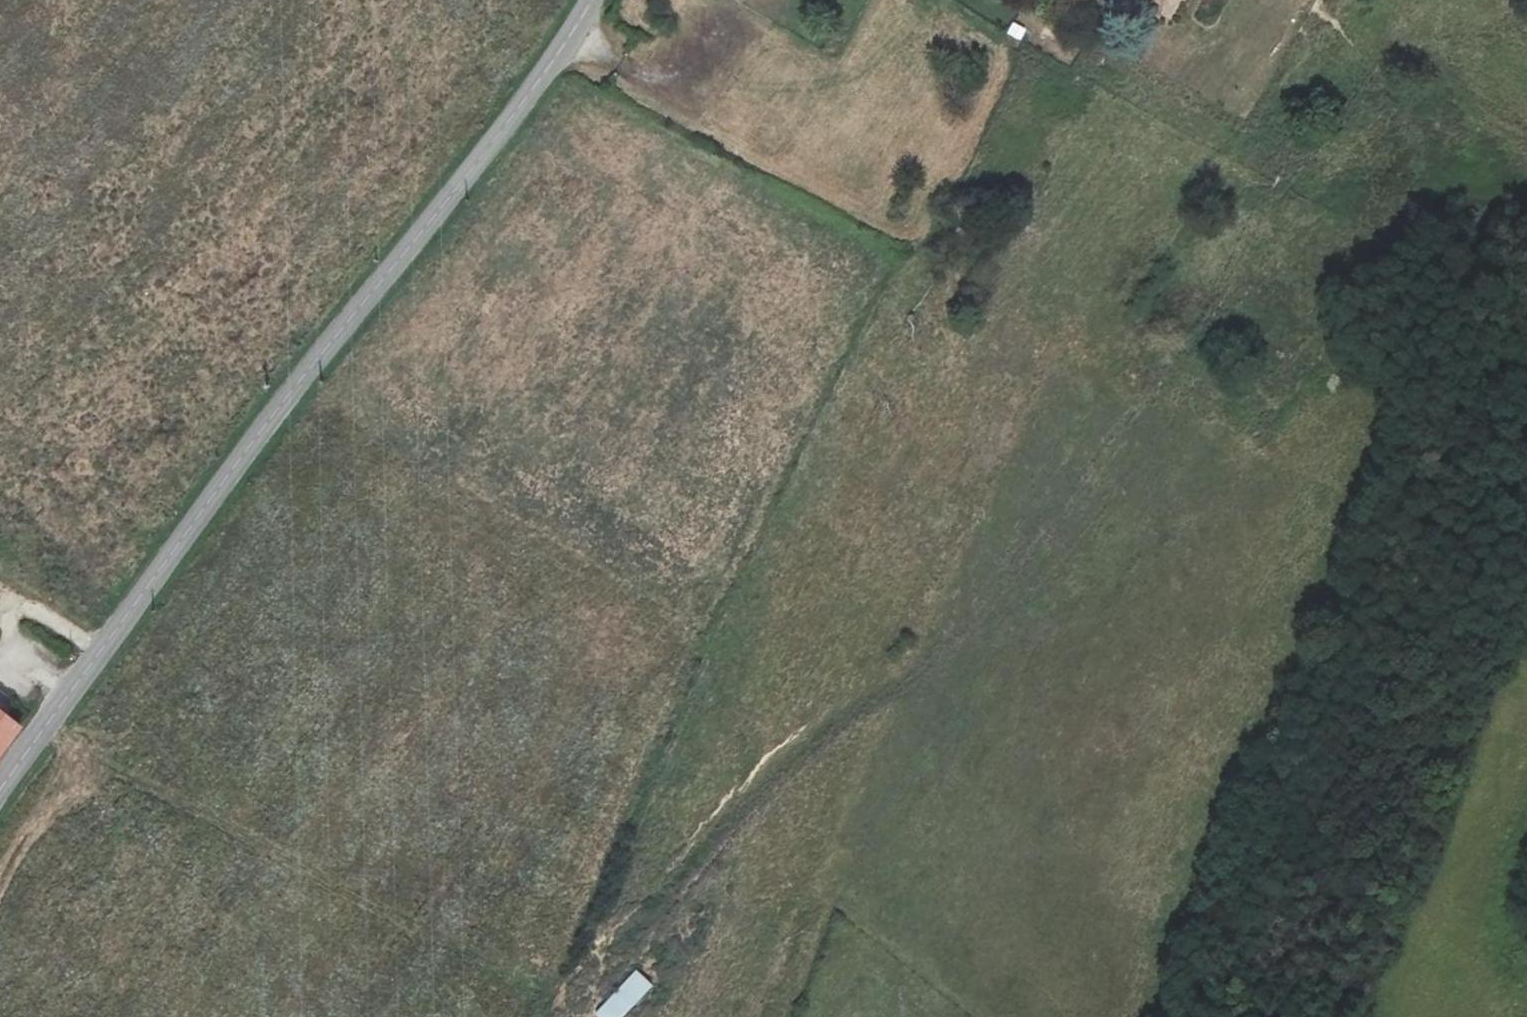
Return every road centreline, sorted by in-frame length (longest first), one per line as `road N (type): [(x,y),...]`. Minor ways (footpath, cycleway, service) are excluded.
road 1 (unclassified): [(0,788),(265,425),(522,104),(591,0)]

